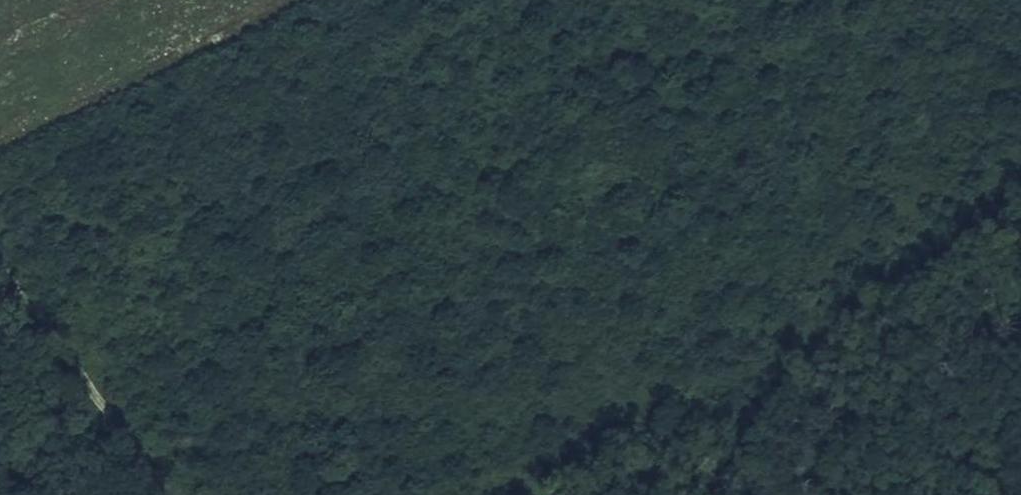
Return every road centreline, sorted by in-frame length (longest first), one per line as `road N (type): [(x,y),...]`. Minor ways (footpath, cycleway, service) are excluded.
road 1 (track): [(0,155),(314,0)]

